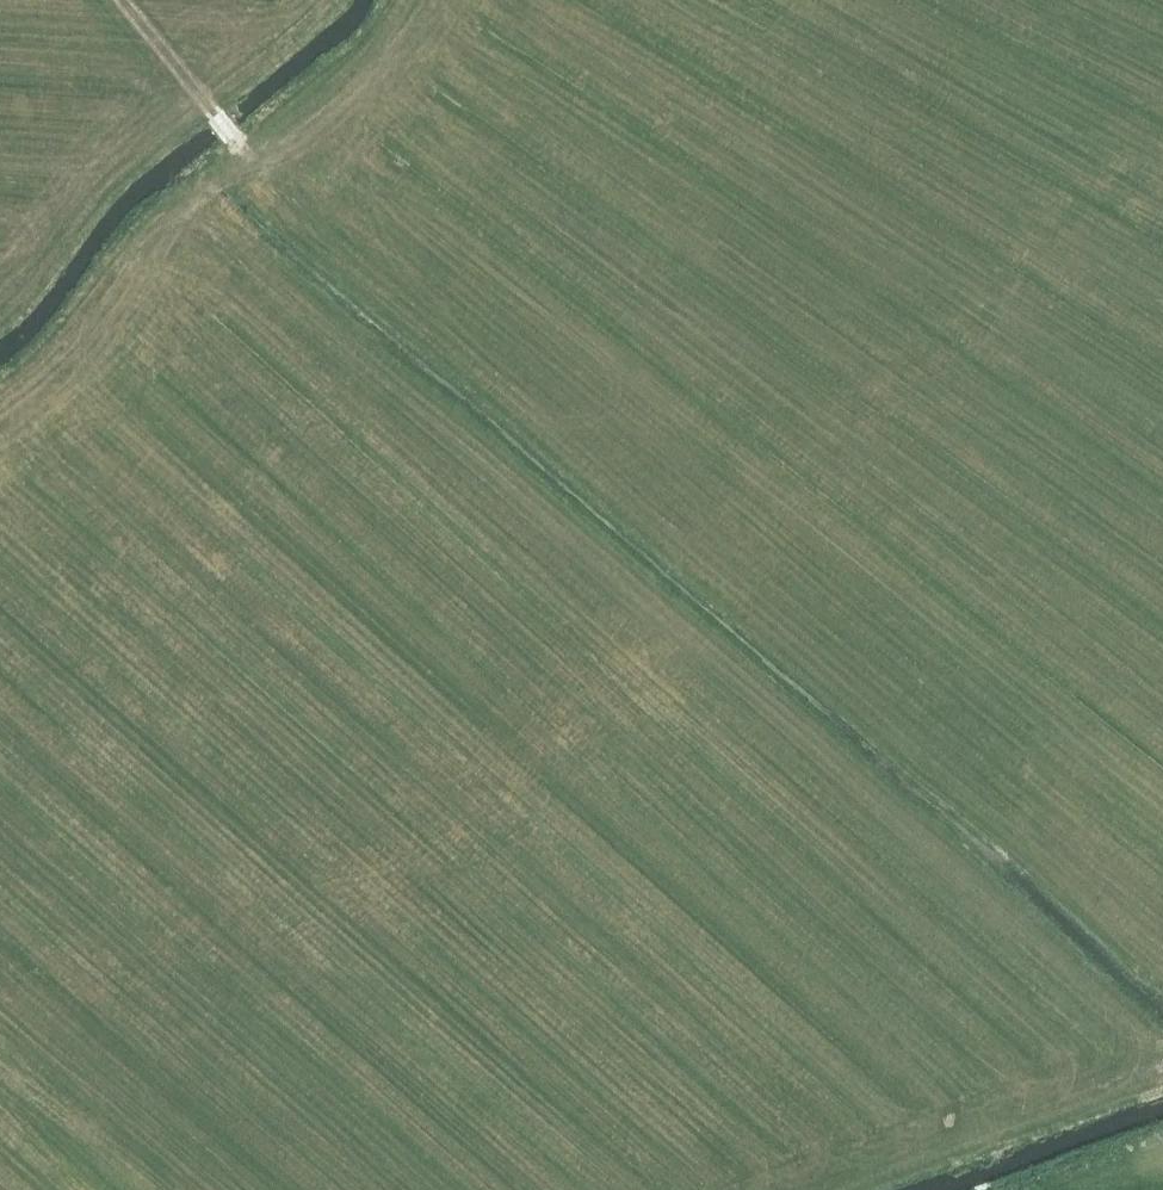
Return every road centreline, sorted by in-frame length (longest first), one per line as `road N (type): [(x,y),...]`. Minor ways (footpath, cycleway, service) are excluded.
road 1 (track): [(399,0),(357,52),(200,175),(26,386),(0,402)]
road 2 (track): [(835,1189),(1162,1069)]

